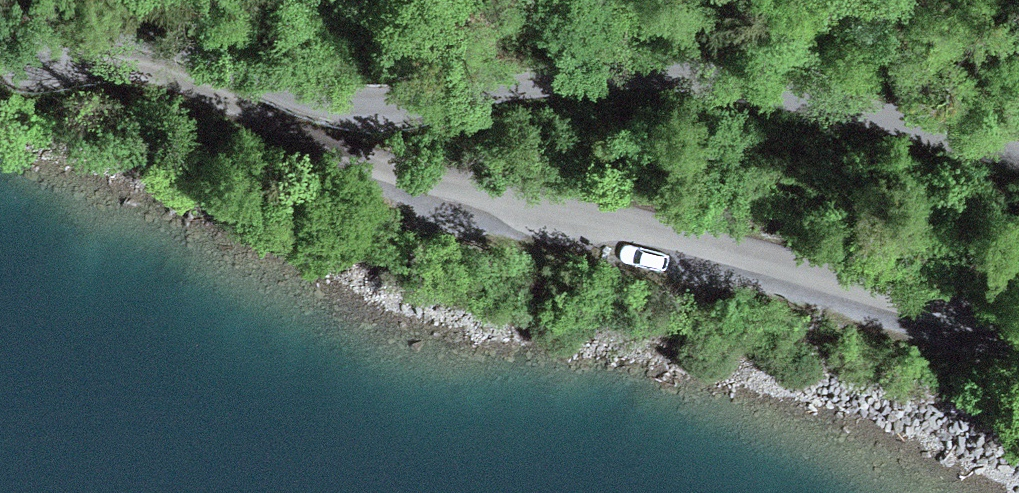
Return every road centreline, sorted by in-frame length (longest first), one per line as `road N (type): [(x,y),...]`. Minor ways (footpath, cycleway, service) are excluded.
road 1 (unclassified): [(327,96),(434,169),(829,288),(1018,330)]
road 2 (unclassified): [(327,96),(646,69),(1018,150)]
road 3 (unclassified): [(0,72),(112,66),(327,96)]

